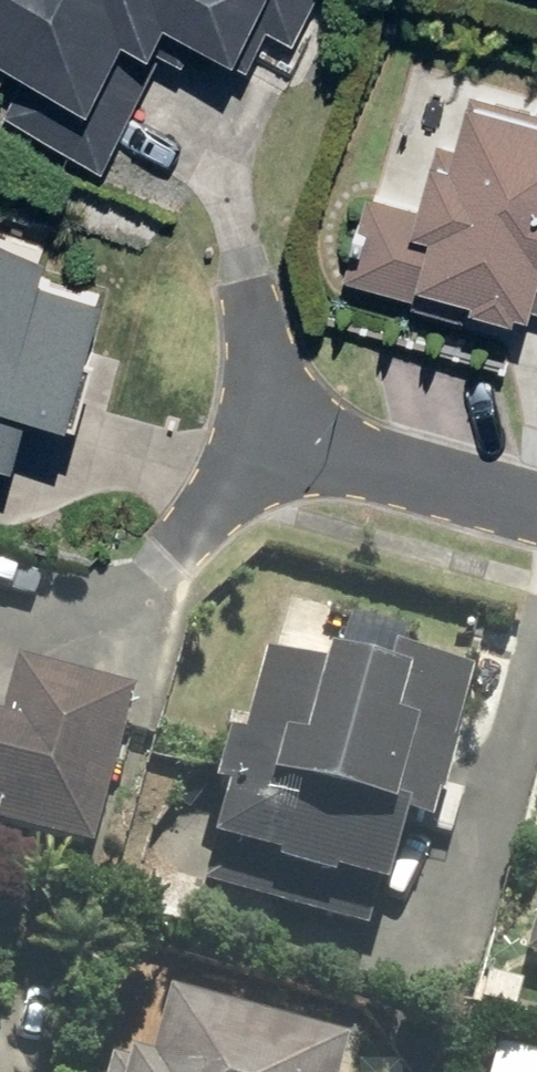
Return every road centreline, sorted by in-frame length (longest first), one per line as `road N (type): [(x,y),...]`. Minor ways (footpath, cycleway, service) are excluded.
road 1 (residential): [(281,443),(536,514)]
road 2 (residential): [(162,555),(281,443)]
road 3 (residential): [(245,291),(281,443)]

